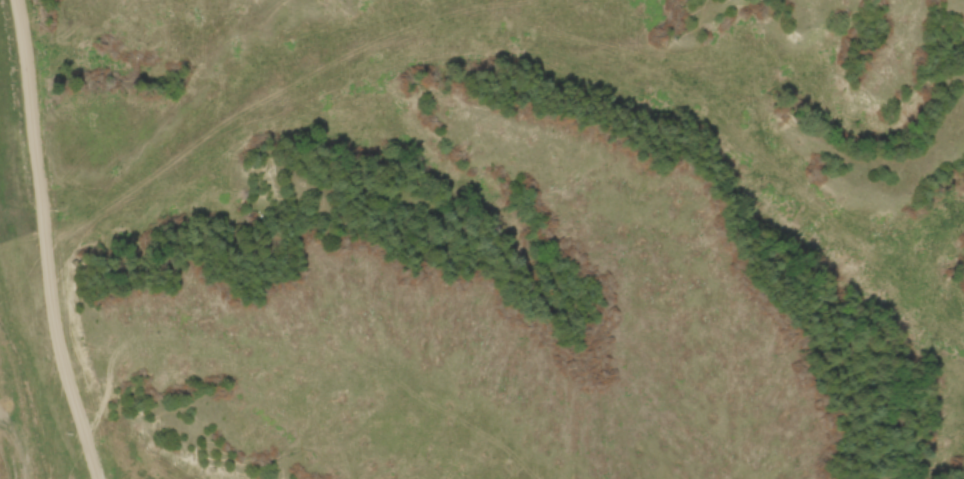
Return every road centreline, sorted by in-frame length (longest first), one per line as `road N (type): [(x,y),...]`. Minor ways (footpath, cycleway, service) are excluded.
road 1 (residential): [(98,478),(60,348),(17,0)]

